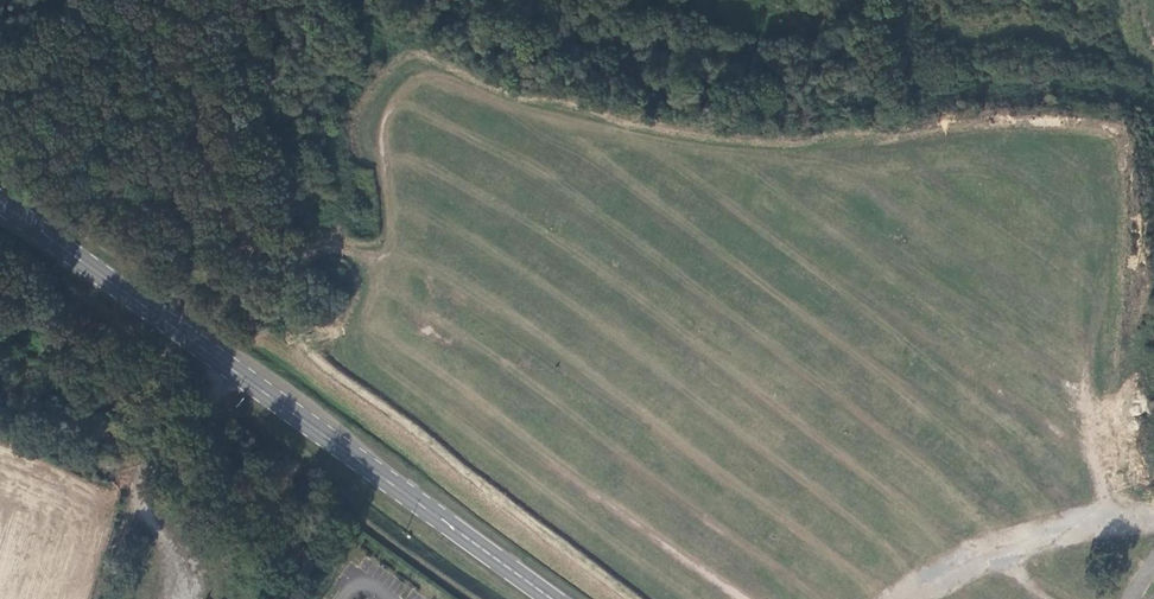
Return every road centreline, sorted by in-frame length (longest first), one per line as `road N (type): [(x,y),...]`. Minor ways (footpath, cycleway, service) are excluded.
road 1 (primary): [(0,203),(551,598)]
road 2 (track): [(125,520),(143,468),(217,413),(222,363)]

